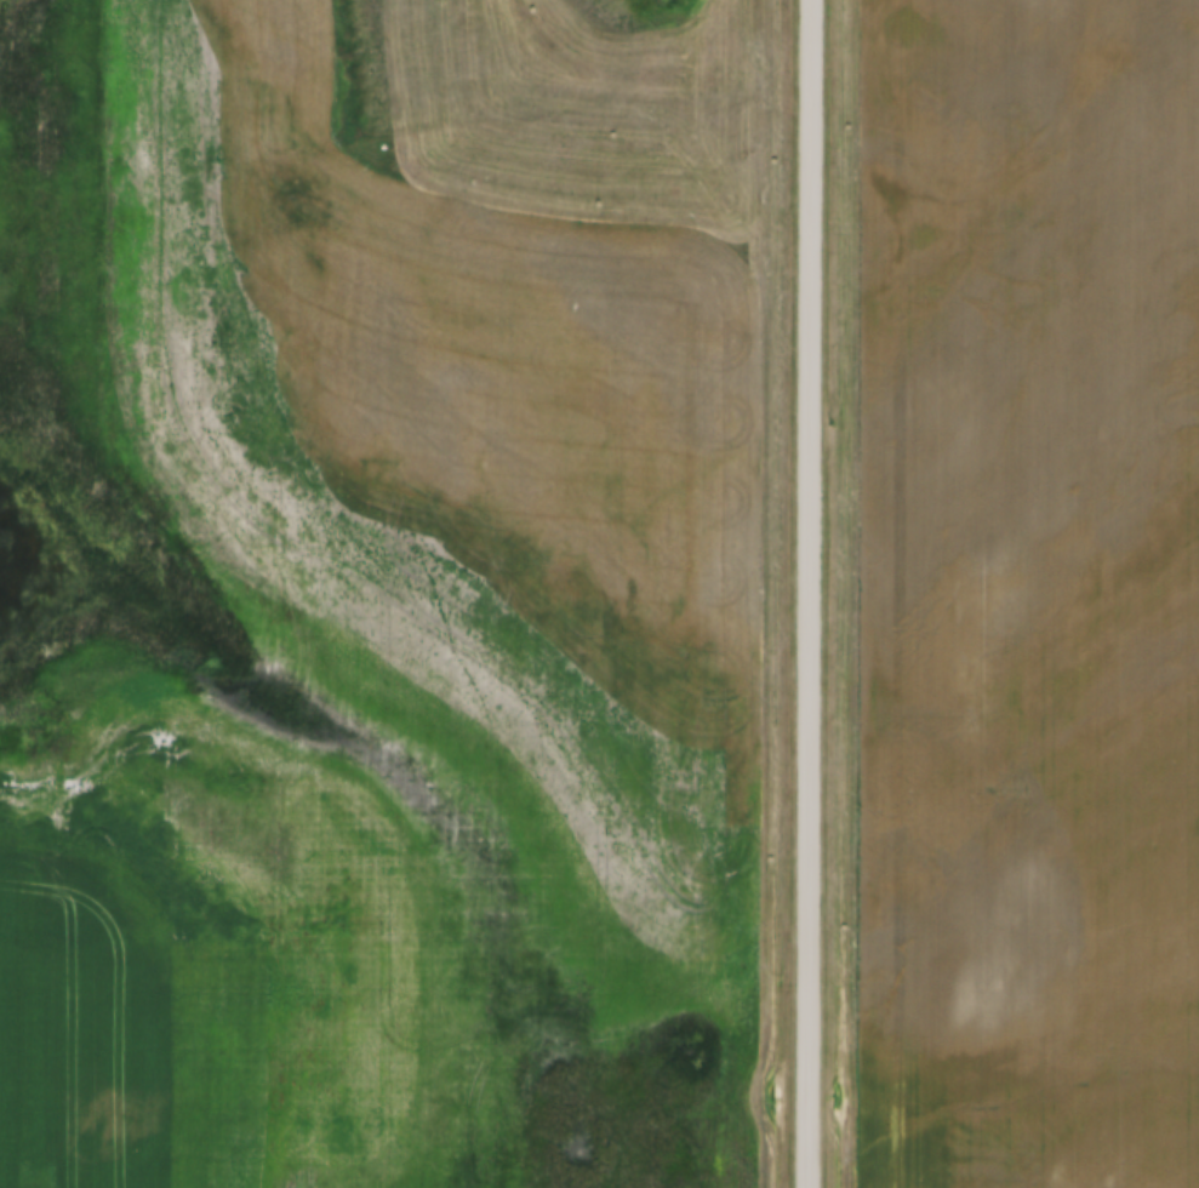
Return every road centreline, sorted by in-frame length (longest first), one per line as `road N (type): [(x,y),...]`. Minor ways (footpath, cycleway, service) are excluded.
road 1 (residential): [(808,1187),(809,0)]

